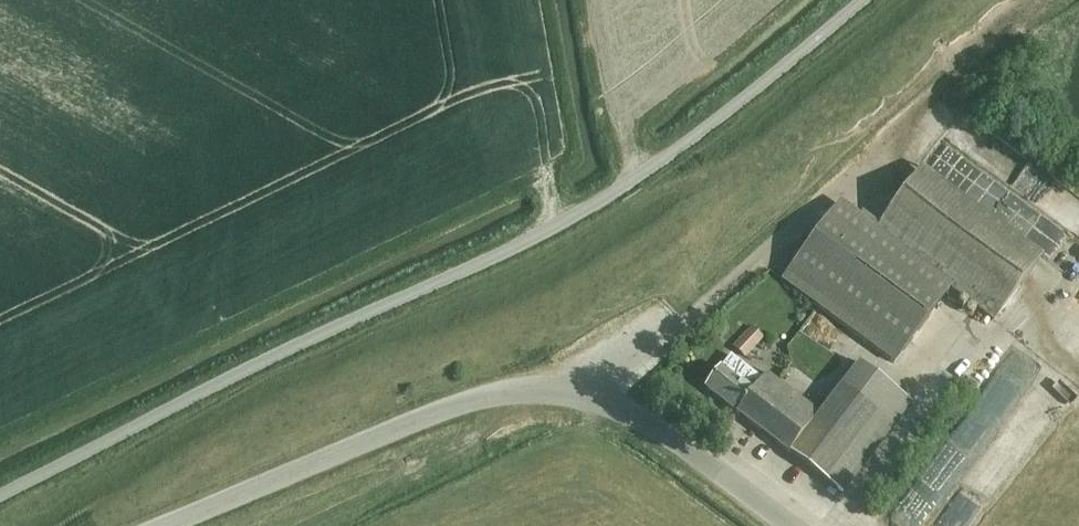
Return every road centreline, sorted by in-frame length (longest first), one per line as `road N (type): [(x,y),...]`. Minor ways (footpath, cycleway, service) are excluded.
road 1 (unclassified): [(0,493),(678,144),(848,0)]
road 2 (unclassified): [(789,525),(604,400),(561,387),(513,387),(150,525)]

